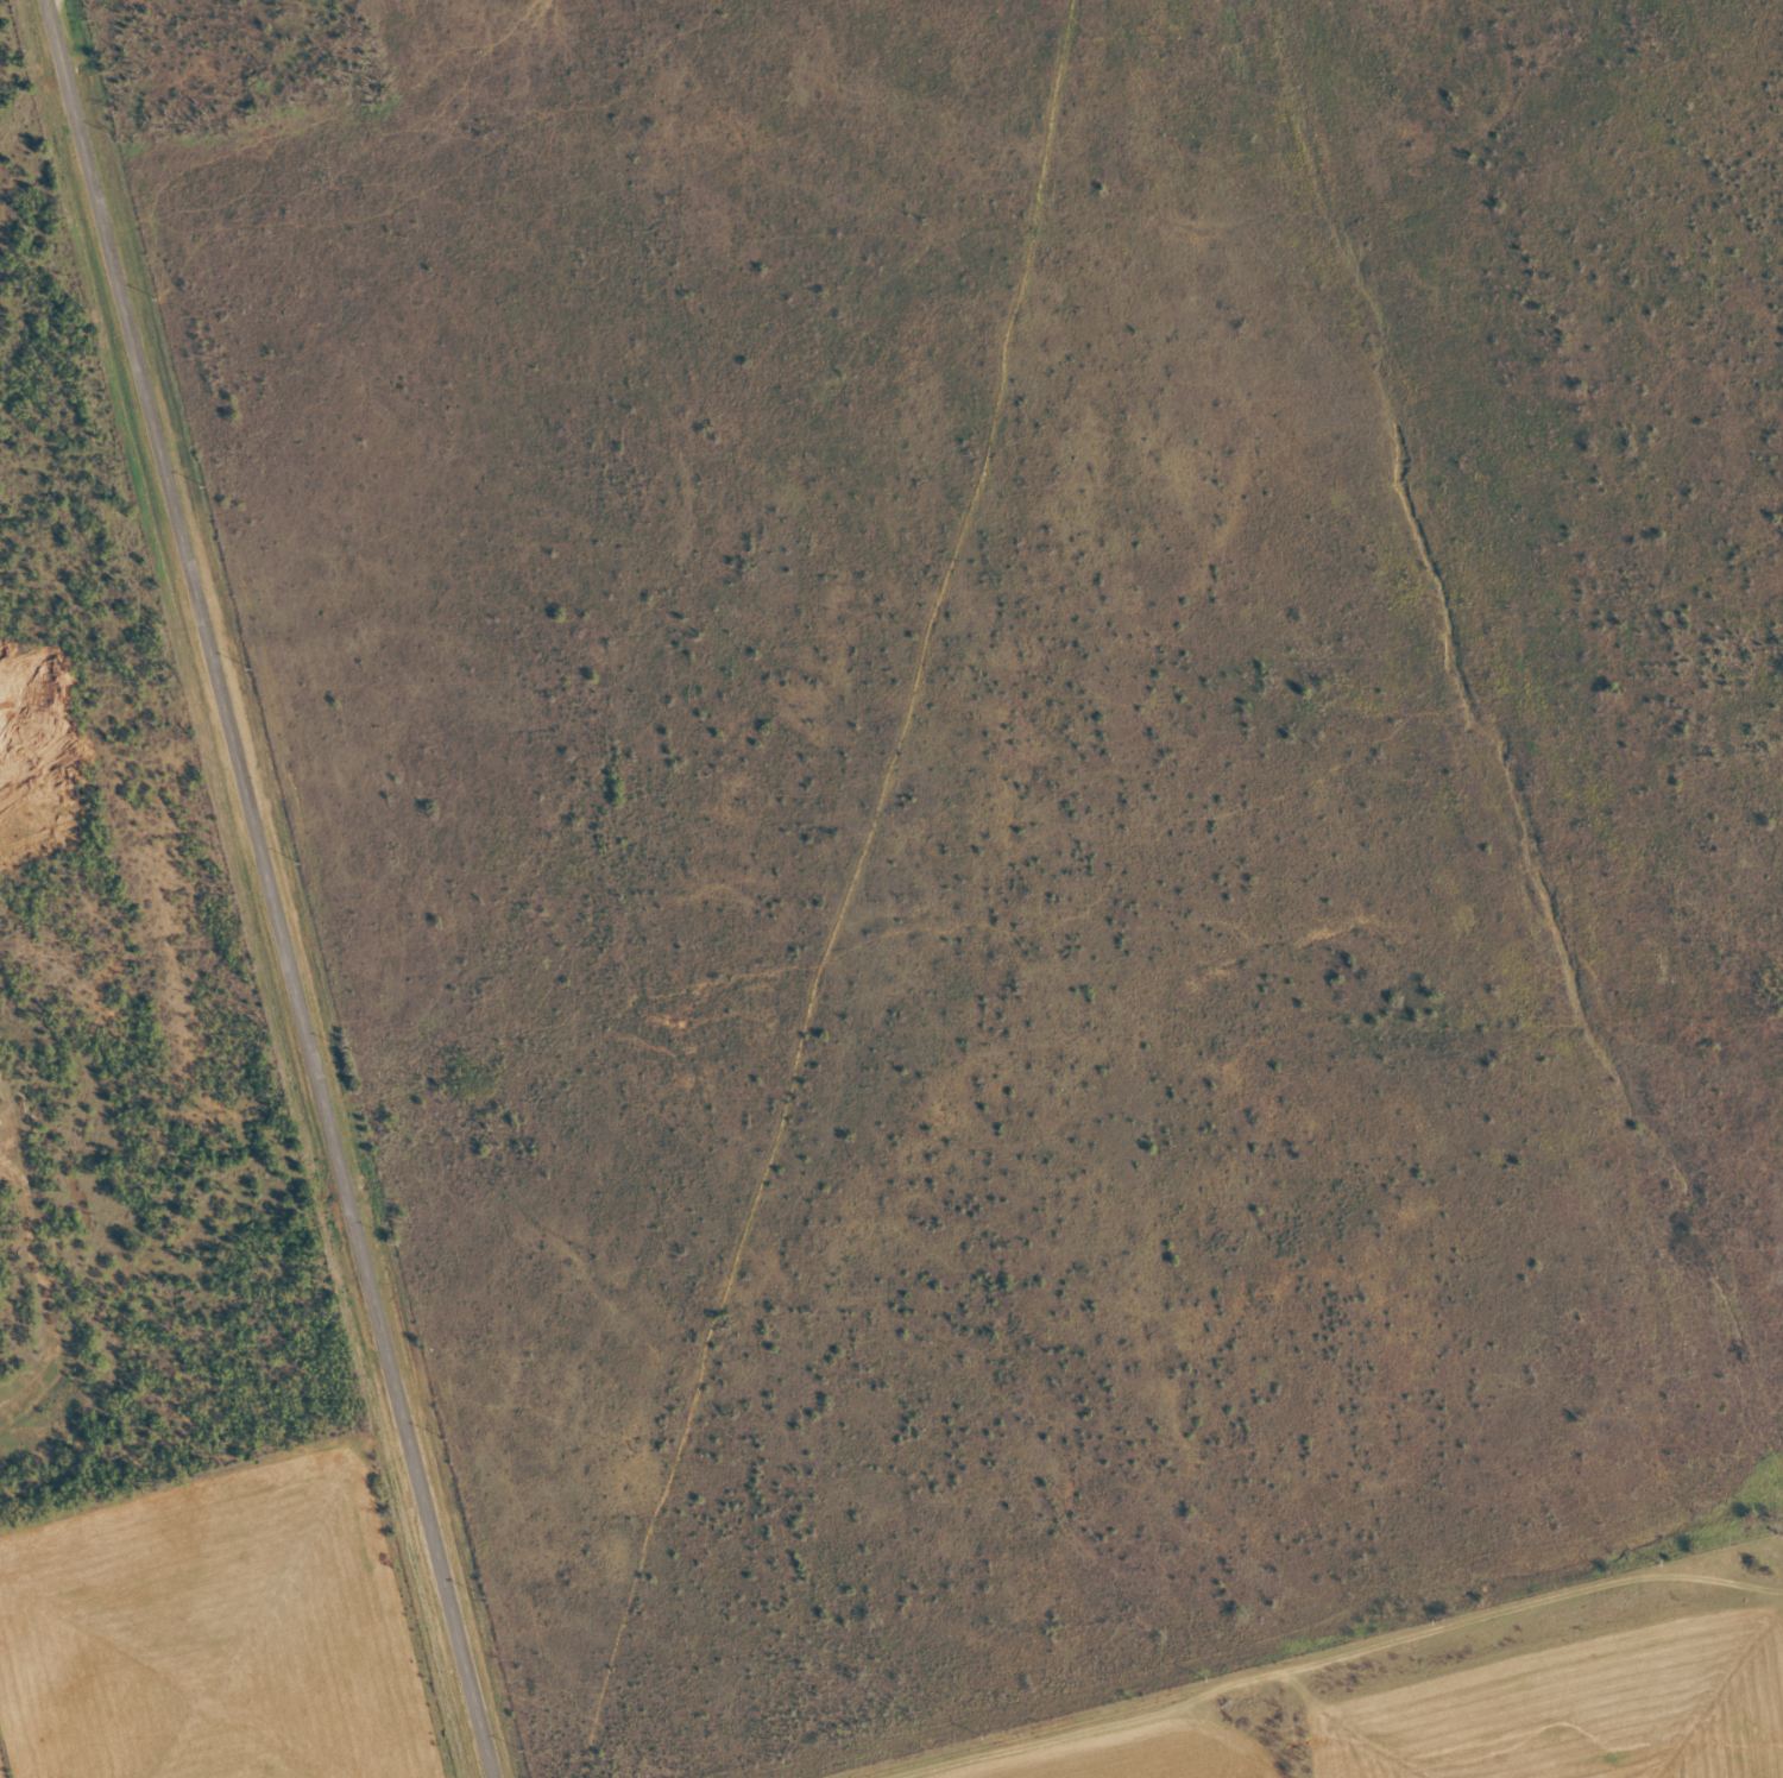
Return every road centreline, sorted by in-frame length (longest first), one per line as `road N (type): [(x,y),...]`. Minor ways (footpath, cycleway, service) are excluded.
road 1 (secondary): [(47,0),(494,1777)]

